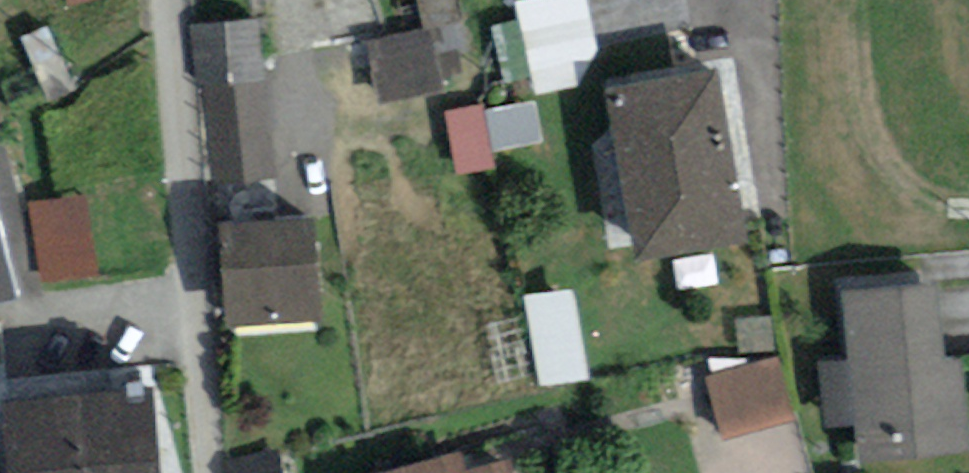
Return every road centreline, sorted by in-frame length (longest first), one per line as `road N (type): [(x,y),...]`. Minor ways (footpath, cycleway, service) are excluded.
road 1 (residential): [(172,0),(206,414),(218,472)]

